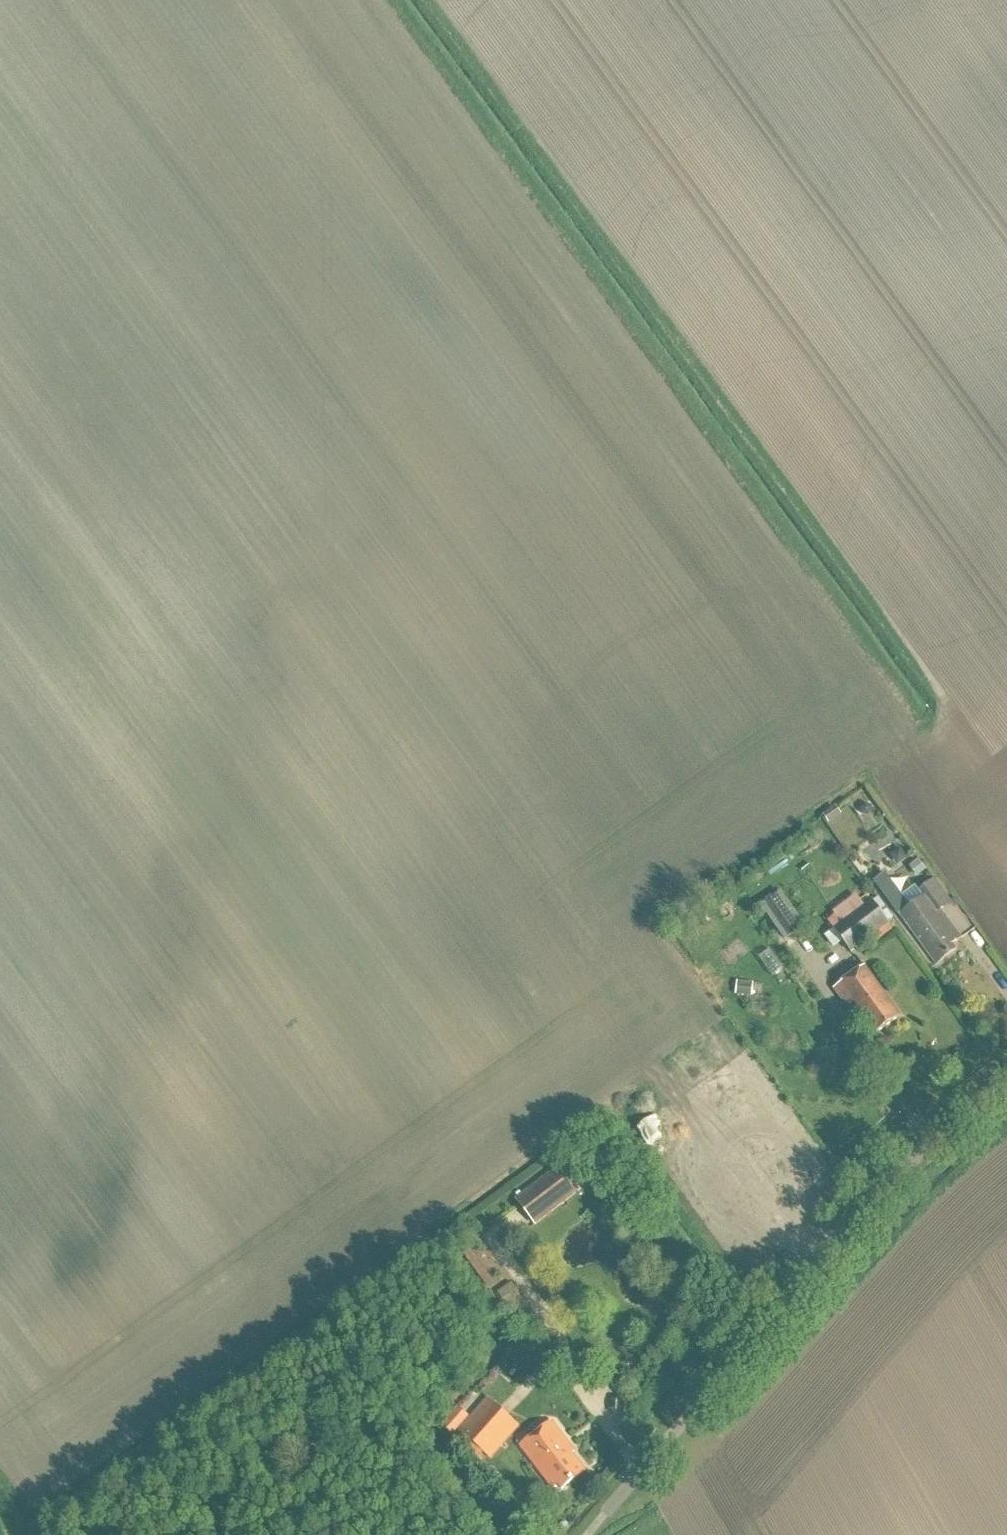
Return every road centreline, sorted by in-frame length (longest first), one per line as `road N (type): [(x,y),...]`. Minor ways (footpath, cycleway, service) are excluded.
road 1 (unclassified): [(591,1534),(855,1219),(931,1142),(1006,1082)]

